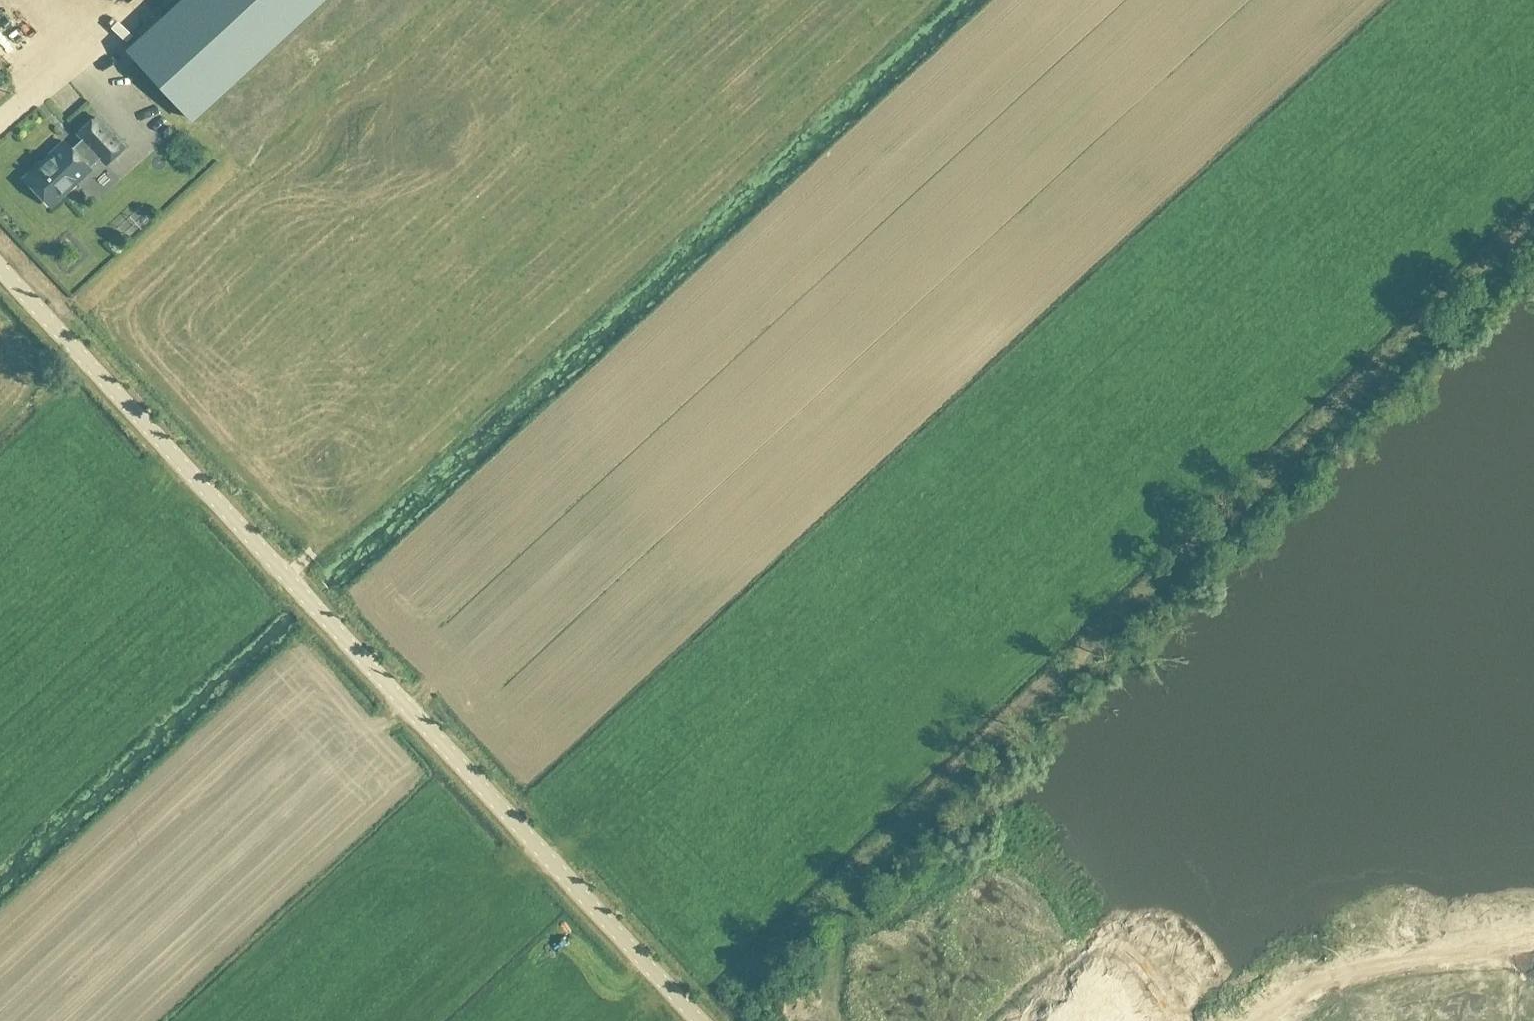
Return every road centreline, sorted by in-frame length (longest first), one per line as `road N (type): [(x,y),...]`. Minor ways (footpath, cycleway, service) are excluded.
road 1 (unclassified): [(705,1020),(0,262)]

